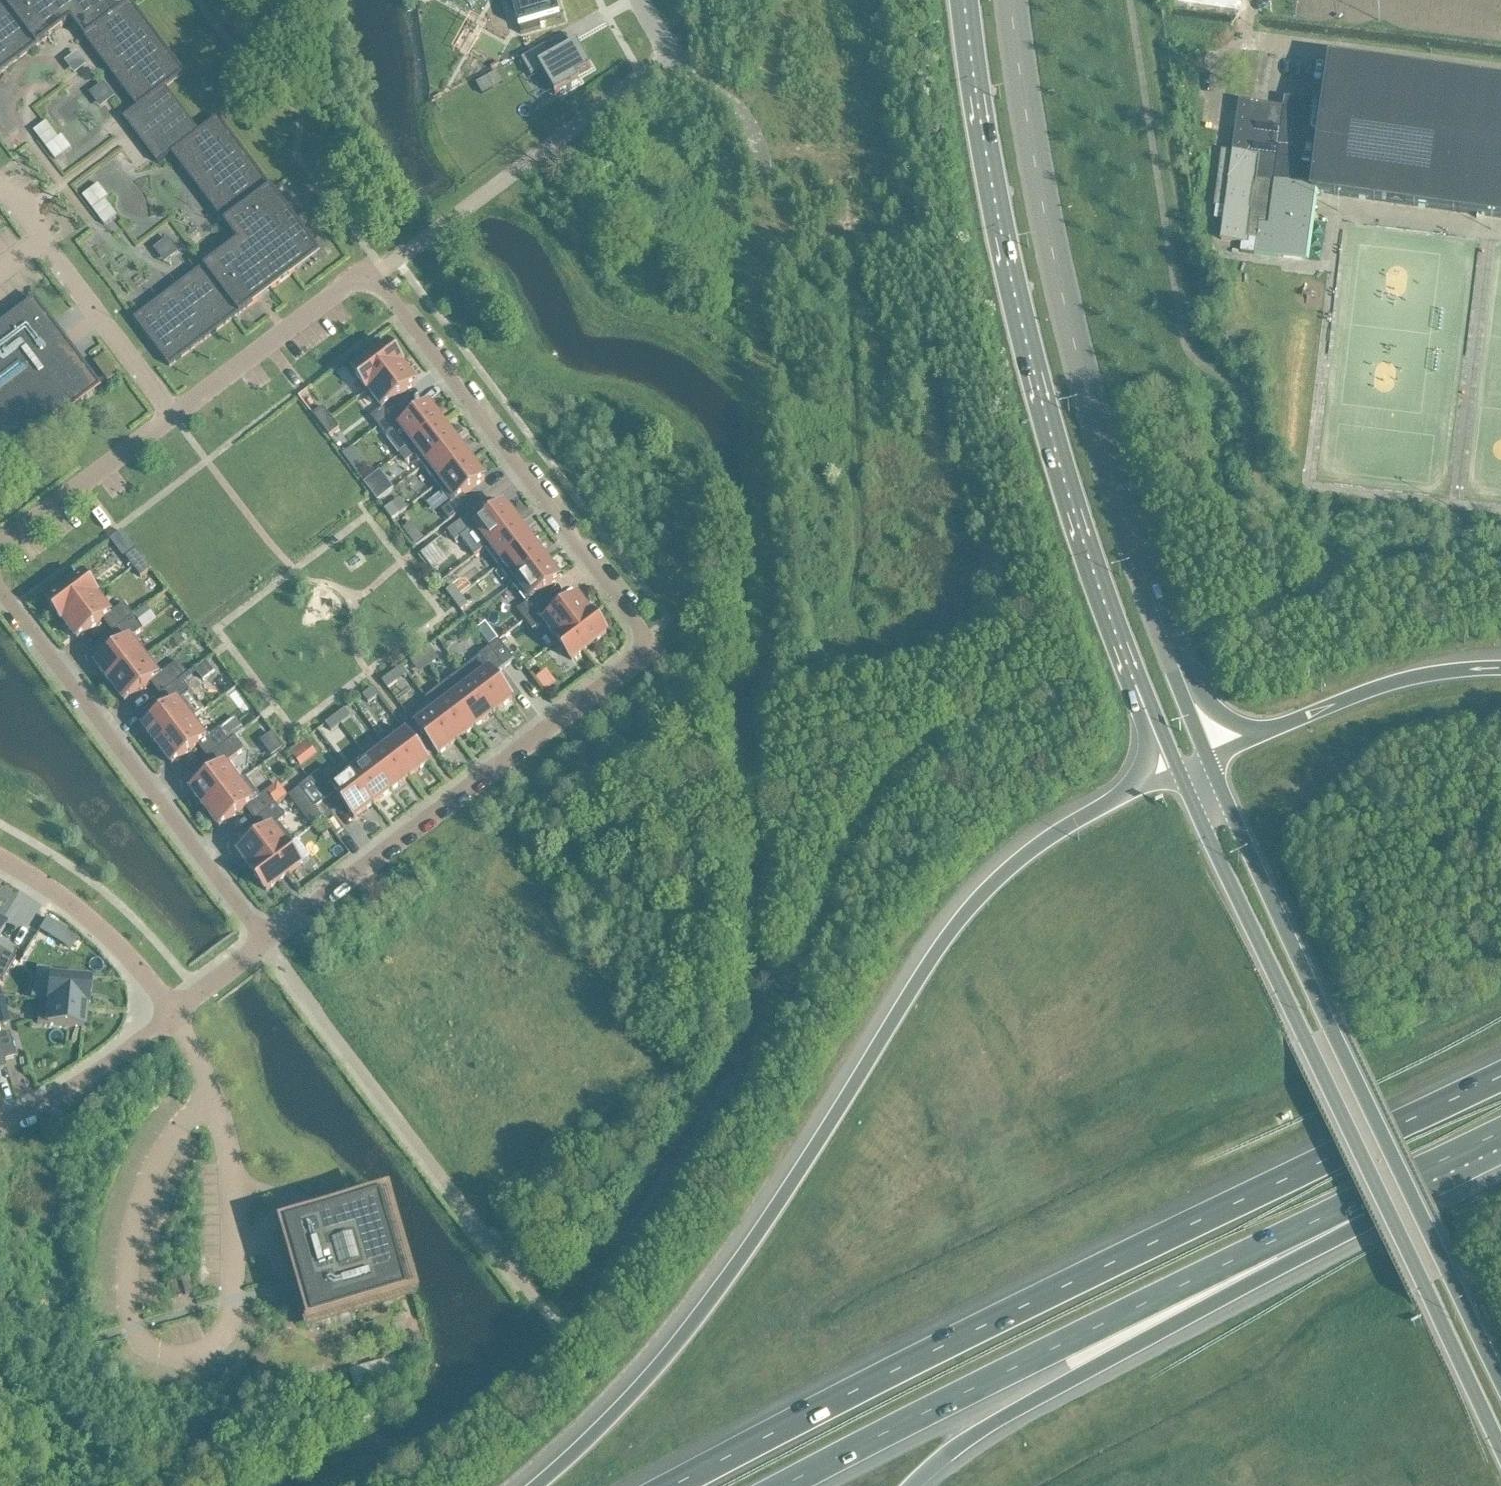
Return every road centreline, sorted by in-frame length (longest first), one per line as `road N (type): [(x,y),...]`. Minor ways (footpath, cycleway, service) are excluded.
road 1 (residential): [(0,548),(366,280),(652,648),(266,944)]
road 2 (motorway): [(1180,772),(1078,821),(989,886),(898,1012),(745,1256),(639,1388),(534,1485)]
road 3 (motorway): [(1500,1076),(676,1485)]
road 4 (primary): [(965,0),(1006,254),(1047,418),(1086,551),(1180,772)]
road 5 (primary): [(1208,760),(1157,635),(1077,356),(1001,0)]
road 6 (primary): [(1180,772),(1500,1452)]
road 7 (motorway): [(786,1485),(1422,1174)]
road 8 (primary): [(1500,1383),(1208,760)]
road 9 (motorway): [(917,1485),(969,1442),(1323,1242),(1422,1174)]
road 10 (residential): [(205,1092),(232,1220),(229,1327),(218,1344),(185,1360),(139,1337),(122,1289),(136,1197),(178,1123)]
road 11 (residential): [(266,944),(0,593)]
road 12 (motorway): [(1500,668),(1371,690),(1208,760)]
road 13 (residential): [(0,862),(69,905),(174,1015)]
road 14 (residential): [(638,0),(670,55),(741,122),(763,171)]
road 15 (residential): [(0,1124),(58,1096),(174,1015)]

